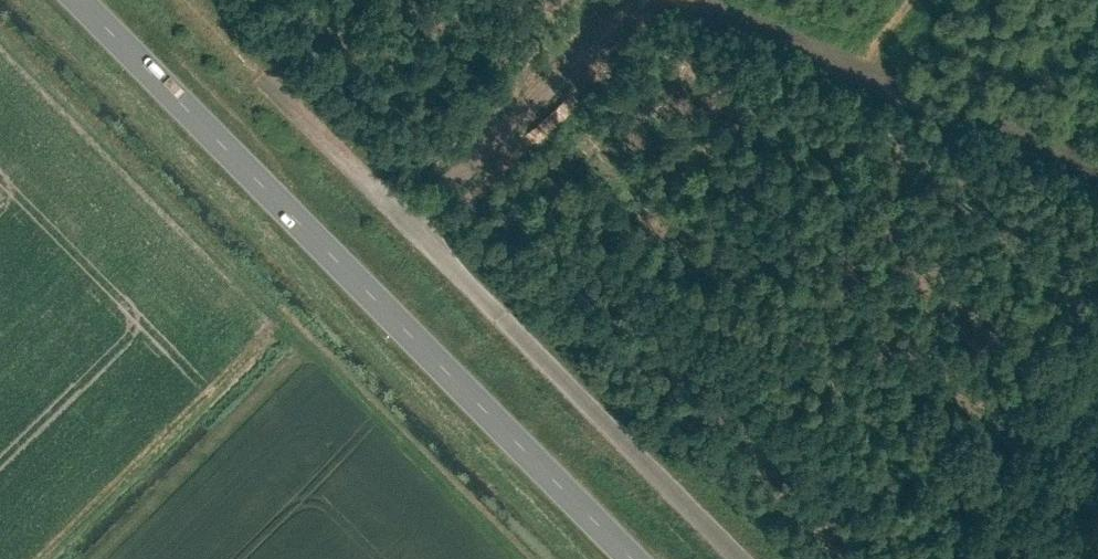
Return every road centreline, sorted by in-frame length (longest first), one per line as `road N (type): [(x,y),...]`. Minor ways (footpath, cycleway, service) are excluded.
road 1 (secondary): [(634,558),(80,0)]
road 2 (unclassified): [(734,558),(269,83)]
road 3 (track): [(1097,179),(647,12),(642,0)]
road 4 (track): [(979,558),(1097,337)]

